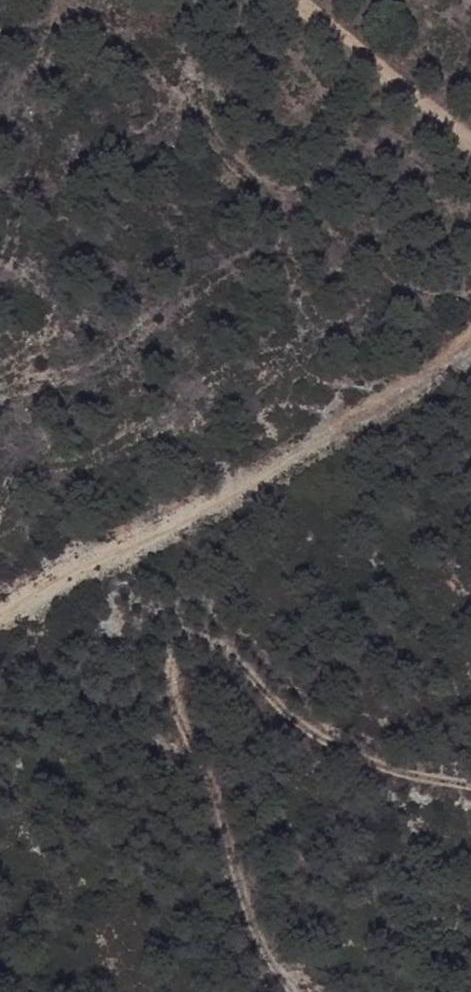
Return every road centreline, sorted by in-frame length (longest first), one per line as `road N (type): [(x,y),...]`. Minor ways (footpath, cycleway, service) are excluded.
road 1 (track): [(293,991),(261,956),(227,838),(181,733),(167,676),(175,649),(197,639),(231,643),(301,733),(410,779),(470,785)]
road 2 (track): [(303,0),(470,139)]

